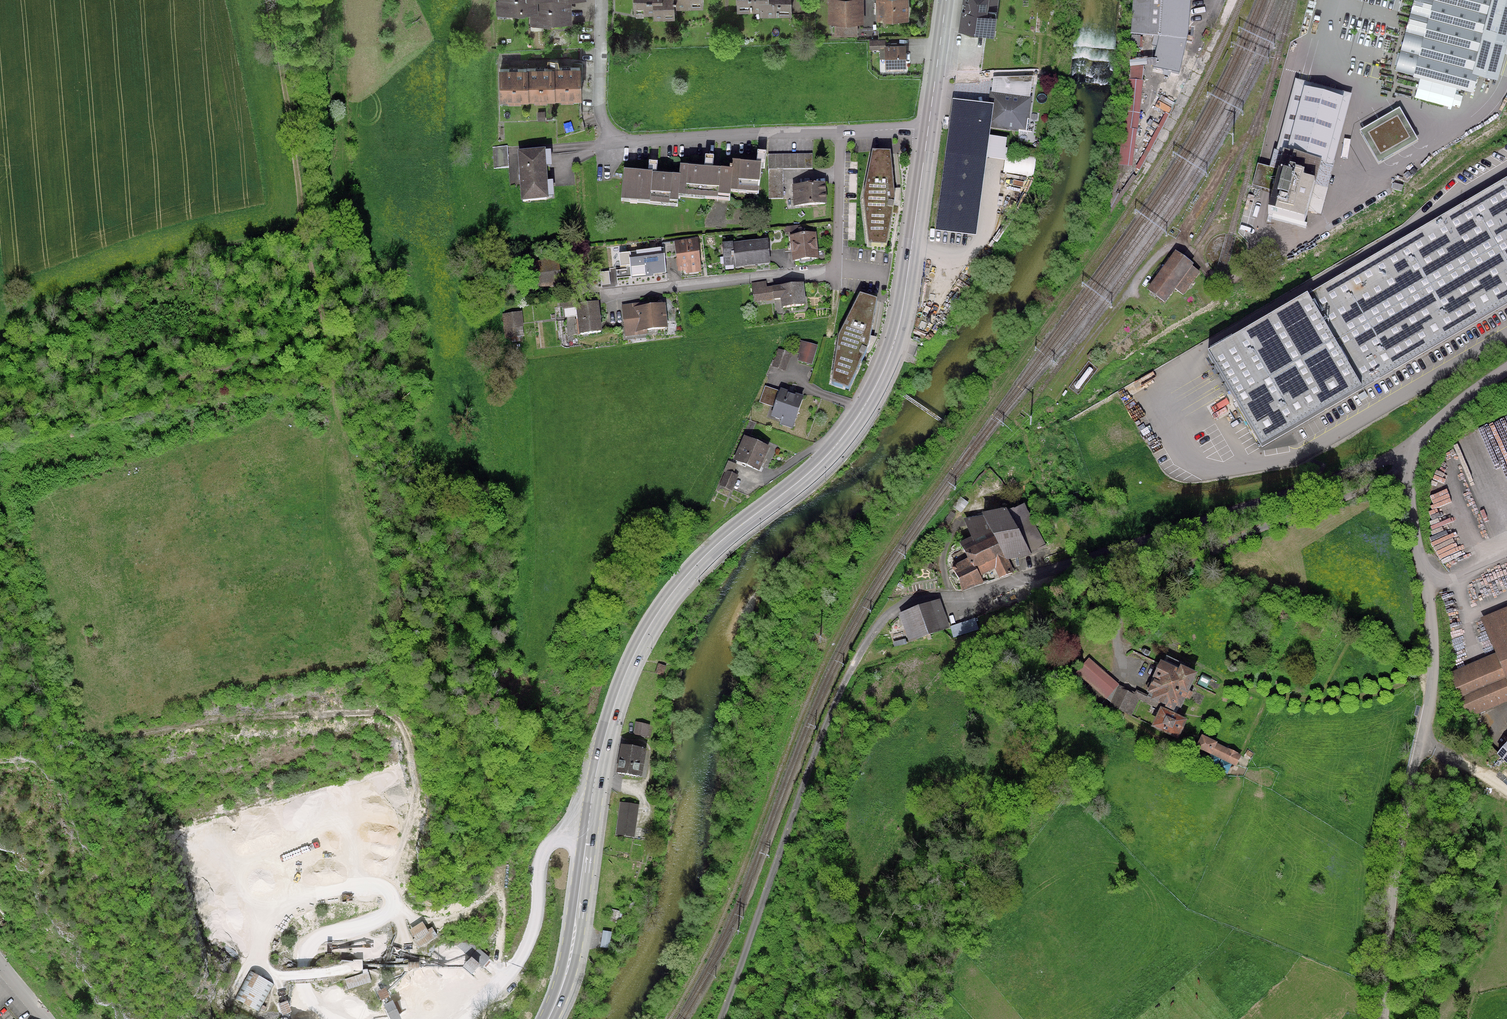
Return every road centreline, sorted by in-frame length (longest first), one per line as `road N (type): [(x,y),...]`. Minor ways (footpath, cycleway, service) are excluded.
road 1 (primary): [(548,1018),(568,968),(600,762),(626,672),(683,580),(817,465),(872,392),(898,328),(928,131)]
road 2 (track): [(88,725),(105,739),(344,713),(382,712),(400,722),(414,806),(391,909),(322,938),(301,967),(307,995),(342,1018)]
road 3 (residential): [(1411,452),(1410,499),(1434,668),(1411,781),(1386,1018)]
road 4 (residential): [(1411,452),(971,597),(937,595),(893,611)]
road 5 (track): [(269,0),(295,146),(300,228),(163,262),(30,311)]
road 6 (residential): [(601,0),(599,105),(613,136),(632,142),(928,131)]
road 7 (track): [(893,611),(834,702),(720,1018)]
road 8 (track): [(393,891),(337,883),(300,897),(264,924),(256,945),(273,973),(349,968)]
road 9 (track): [(300,228),(348,437)]
road 10 (track): [(1274,237),(1230,280),(1217,279),(1191,252),(1169,249),(1125,300)]
road 11 (track): [(1272,697),(1346,699),(1434,668)]
road 12 (primary): [(928,131),(946,0)]
road 13 (residential): [(1506,368),(1424,431),(1411,452)]

